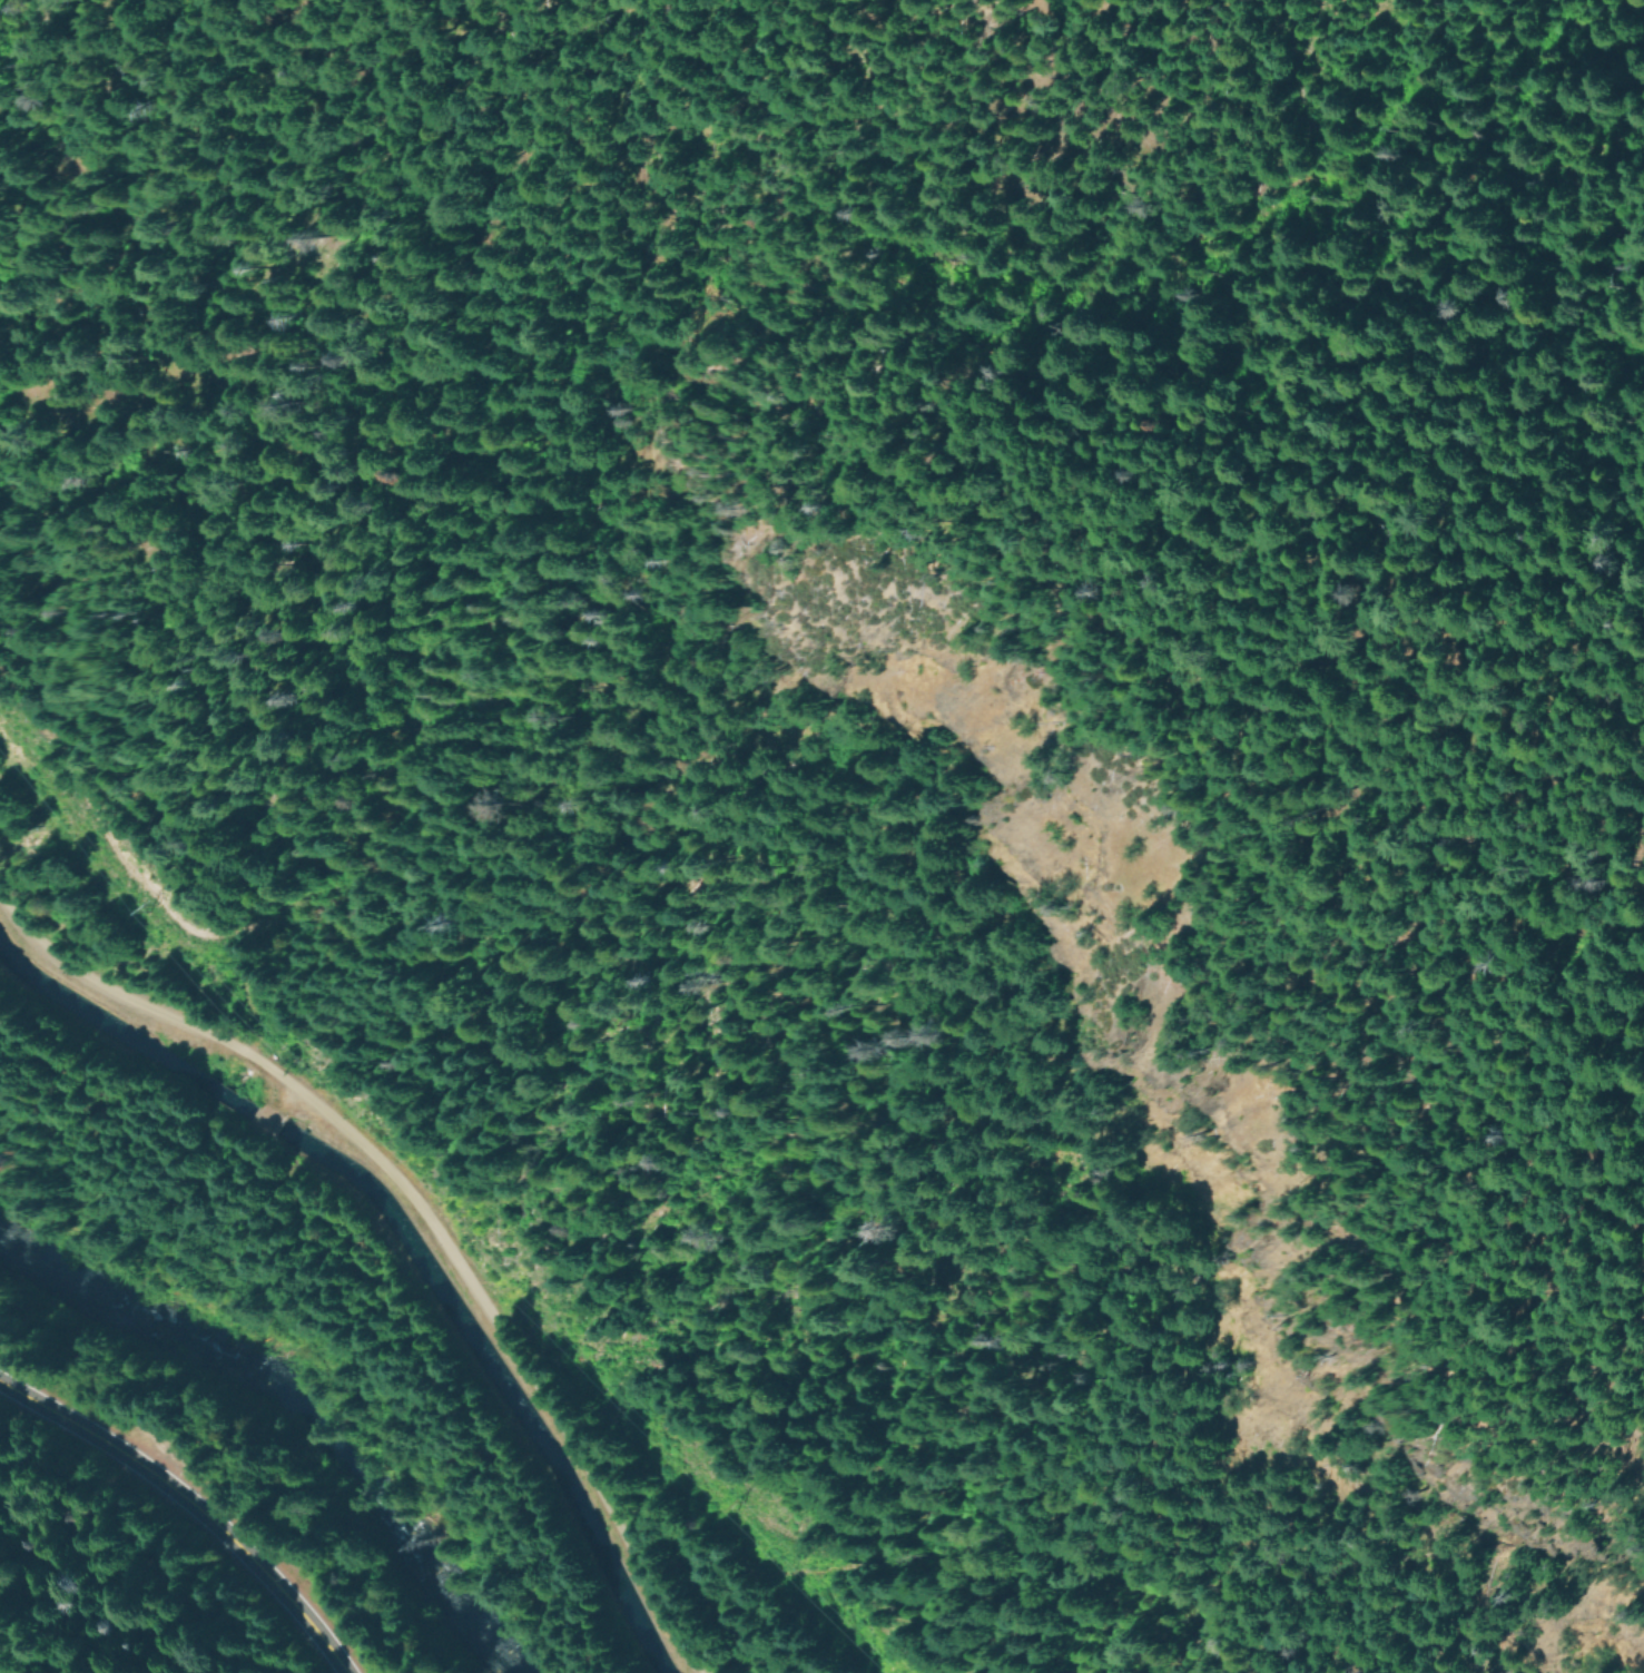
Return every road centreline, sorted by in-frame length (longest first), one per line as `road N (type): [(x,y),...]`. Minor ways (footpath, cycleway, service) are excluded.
road 1 (primary): [(0,1385),(102,1440),(199,1512),(291,1598),(339,1672)]

